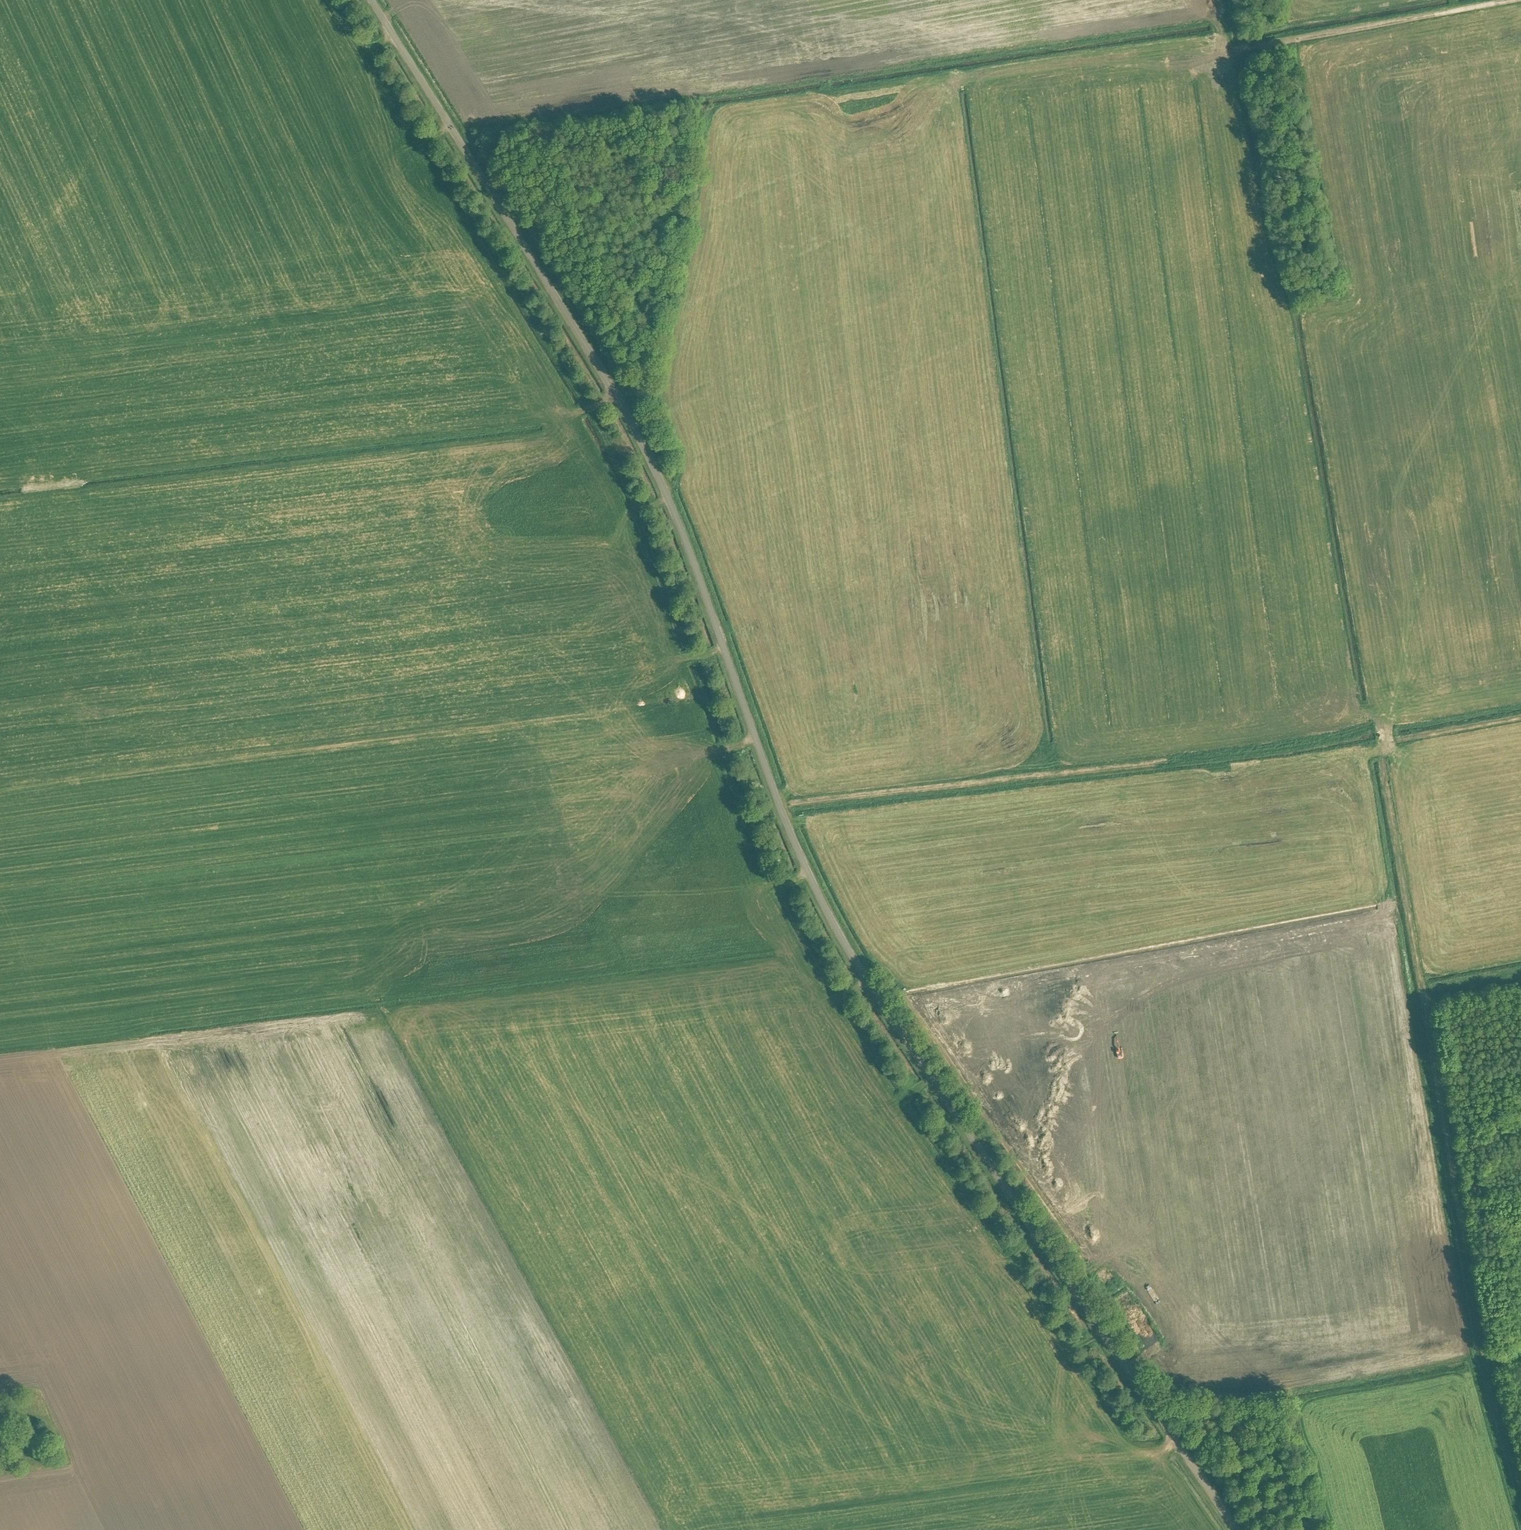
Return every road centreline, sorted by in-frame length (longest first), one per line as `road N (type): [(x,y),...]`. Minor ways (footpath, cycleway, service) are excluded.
road 1 (unclassified): [(1237,1529),(842,937),(783,816),(660,479),(625,410),(371,0)]

